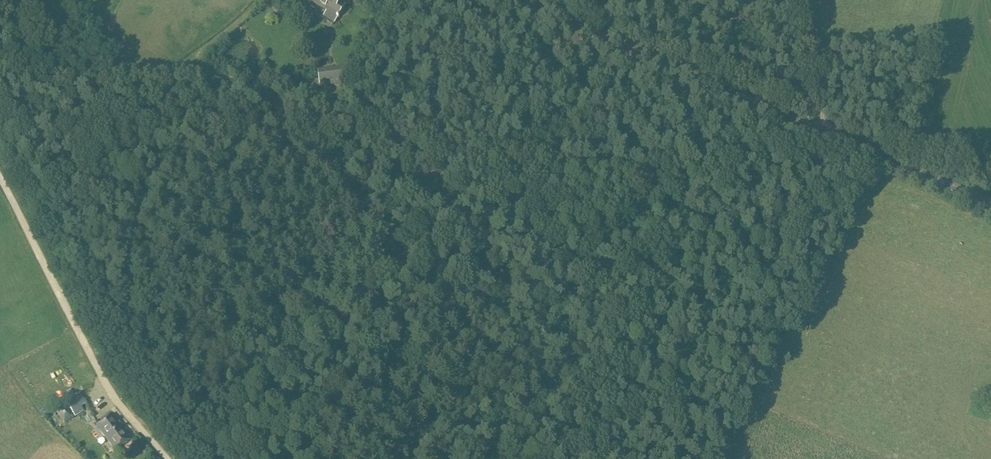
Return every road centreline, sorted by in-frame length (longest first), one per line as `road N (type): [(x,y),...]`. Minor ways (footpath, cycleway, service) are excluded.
road 1 (tertiary): [(990,206),(514,0)]
road 2 (unclassified): [(166,458),(117,403),(0,183)]

